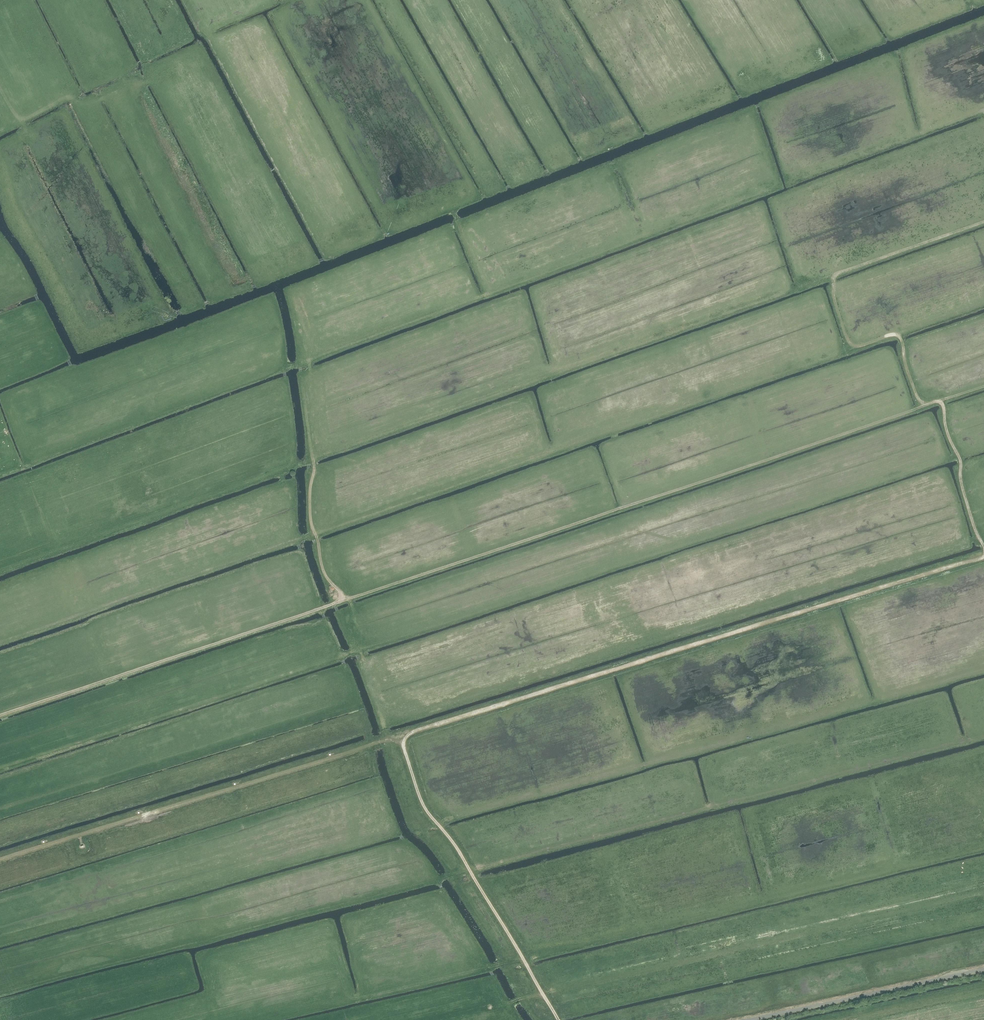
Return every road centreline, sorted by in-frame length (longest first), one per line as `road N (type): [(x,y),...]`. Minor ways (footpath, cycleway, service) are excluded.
road 1 (track): [(983,221),(835,276),(848,341),(900,337),(924,405),(0,715)]
road 2 (track): [(558,1019),(424,806),(407,736),(983,557)]
road 3 (track): [(404,743),(383,741),(0,859)]
road 4 (unclassified): [(748,1019),(983,969)]
road 5 (track): [(983,547),(939,401)]
road 6 (track): [(344,600),(324,571),(311,522),(314,462)]

